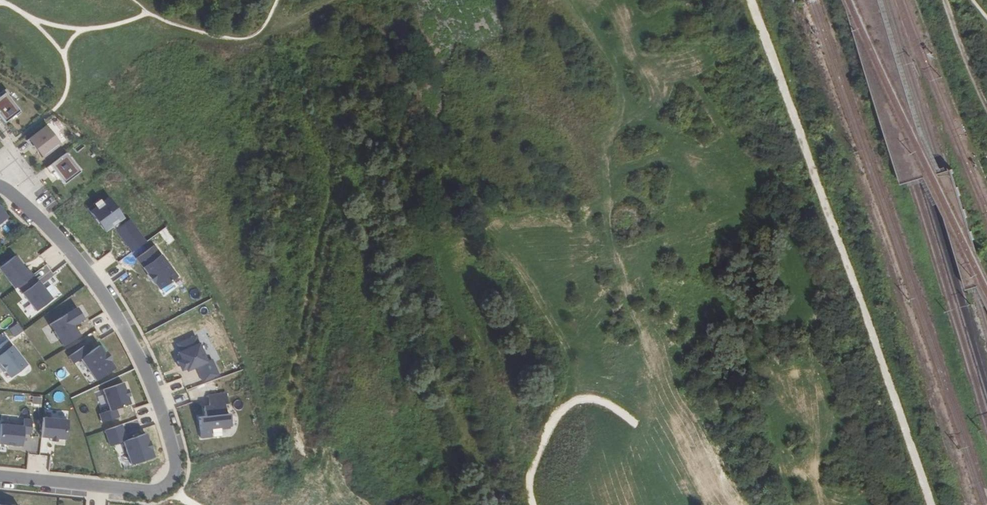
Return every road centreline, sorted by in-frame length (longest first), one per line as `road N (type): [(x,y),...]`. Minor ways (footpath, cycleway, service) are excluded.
road 1 (track): [(751,0),(930,504)]
road 2 (residential): [(0,186),(83,265),(114,311),(176,456),(171,481),(155,490),(0,476)]

